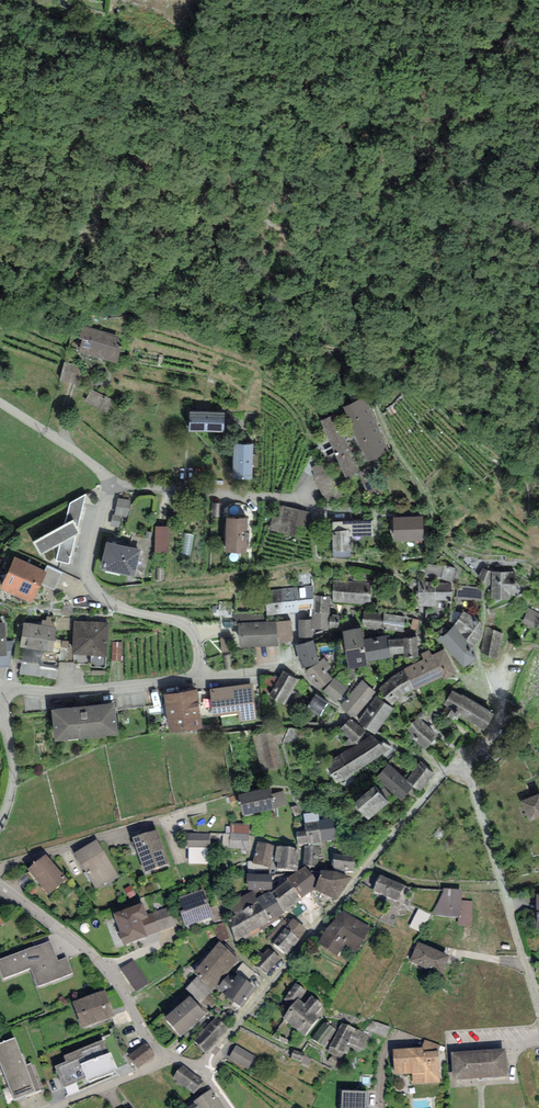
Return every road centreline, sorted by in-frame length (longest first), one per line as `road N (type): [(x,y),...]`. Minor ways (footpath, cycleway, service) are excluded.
road 1 (residential): [(0,821),(12,783),(4,714),(13,692),(200,673),(189,628),(108,602),(90,583),(101,514),(115,488),(286,498),(364,513)]
road 2 (residential): [(204,1071),(448,770),(469,778),(538,1007)]
road 3 (residential): [(167,1056),(86,950),(0,885)]
road 4 (residential): [(198,807),(0,869)]

